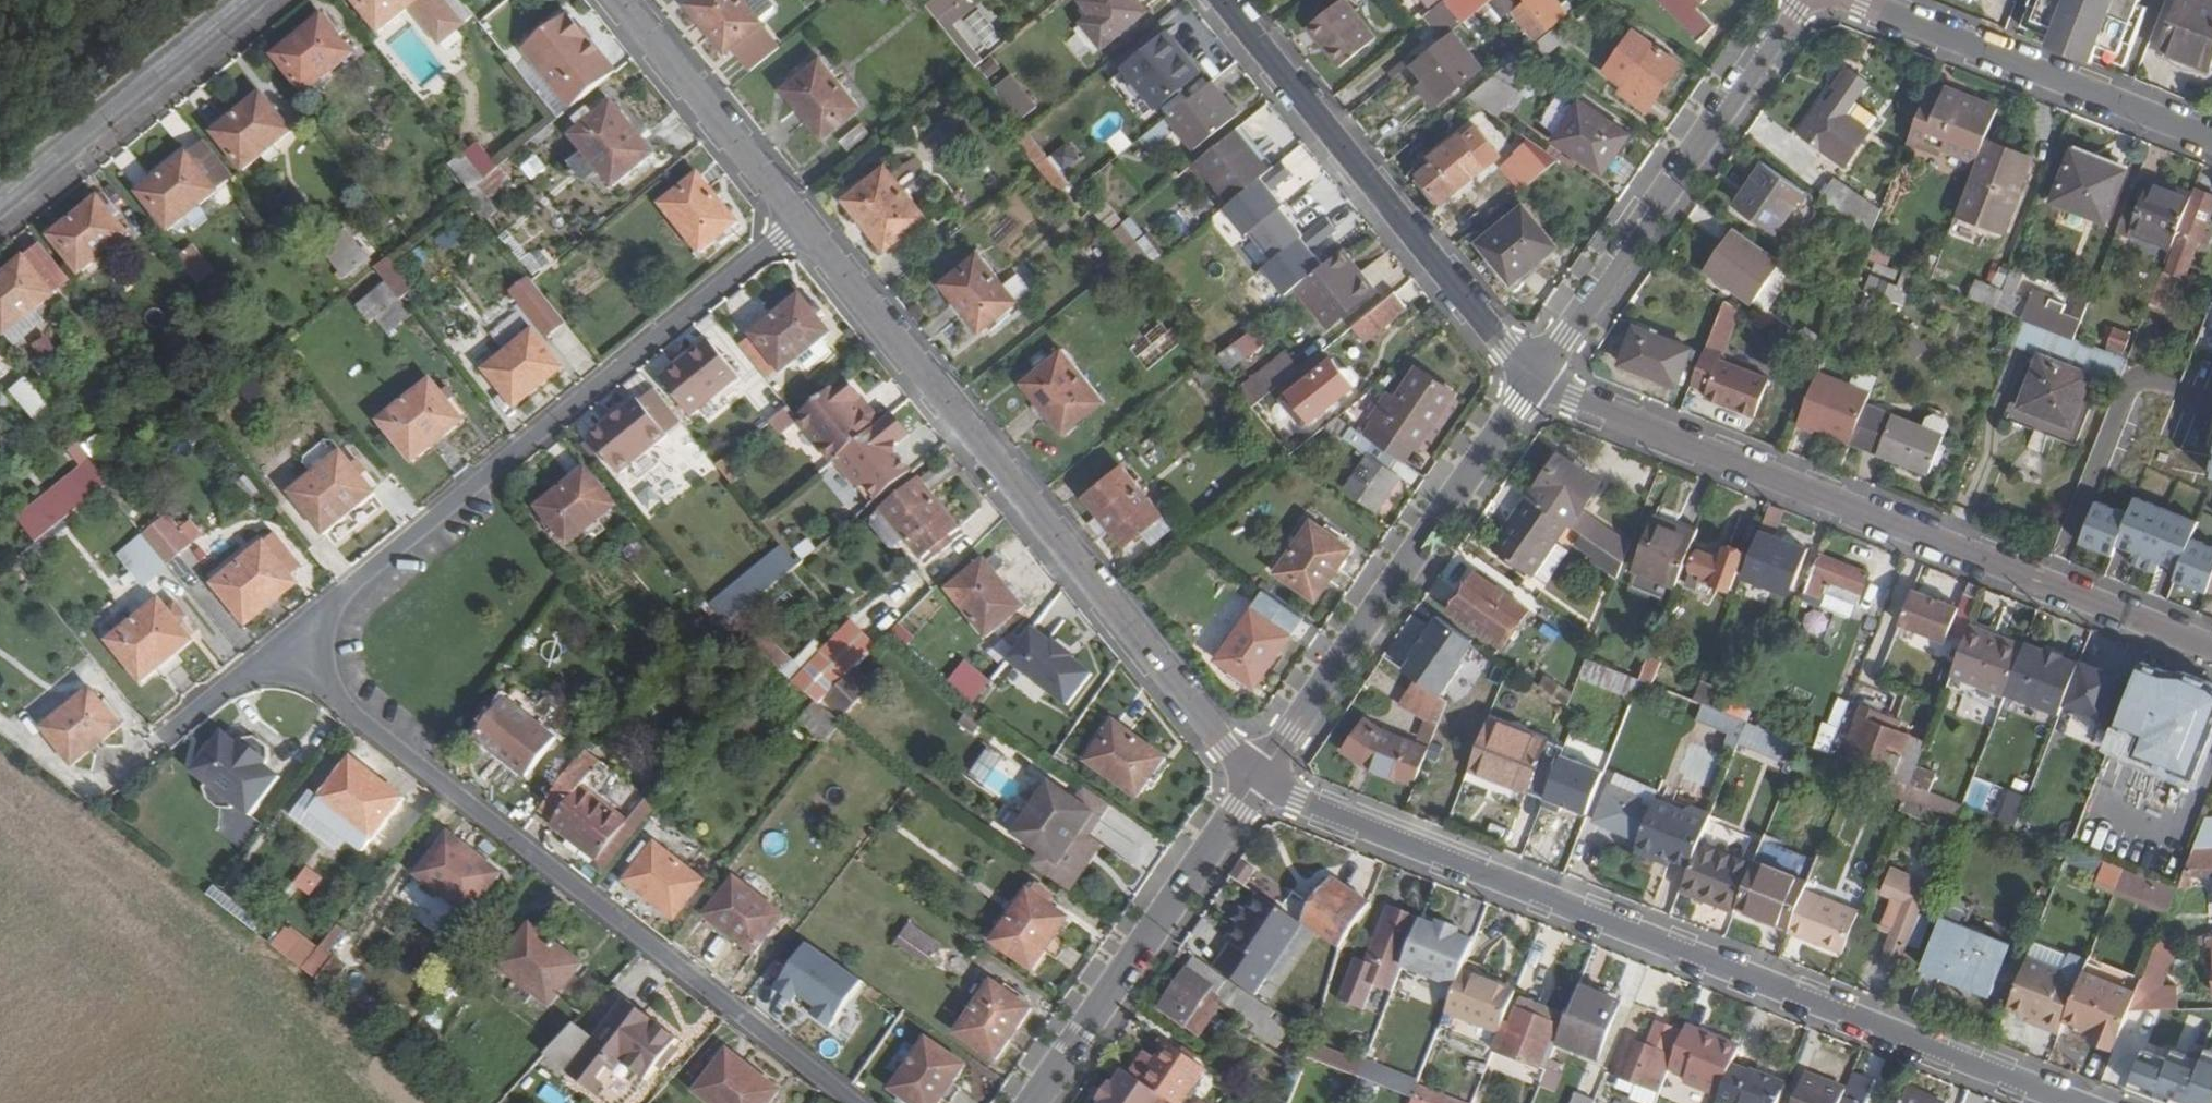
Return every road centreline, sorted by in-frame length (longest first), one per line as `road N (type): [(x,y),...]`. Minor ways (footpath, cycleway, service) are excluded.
road 1 (residential): [(1258,778),(2075,1102)]
road 2 (residential): [(853,1102),(347,710),(292,637)]
road 3 (tertiary): [(2211,648),(1532,380)]
road 4 (residential): [(800,221),(1258,778)]
road 5 (residential): [(292,637),(800,221)]
road 6 (residential): [(1532,380),(1224,0)]
road 7 (tertiary): [(1532,380),(1258,778)]
road 8 (tertiary): [(1800,0),(1532,380)]
road 9 (tertiary): [(1258,778),(1032,1102)]
road 10 (residential): [(1854,0),(2211,139)]
road 11 (tertiary): [(0,199),(245,0)]
road 12 (residential): [(620,0),(800,221)]
road 13 (residential): [(292,637),(160,740)]

